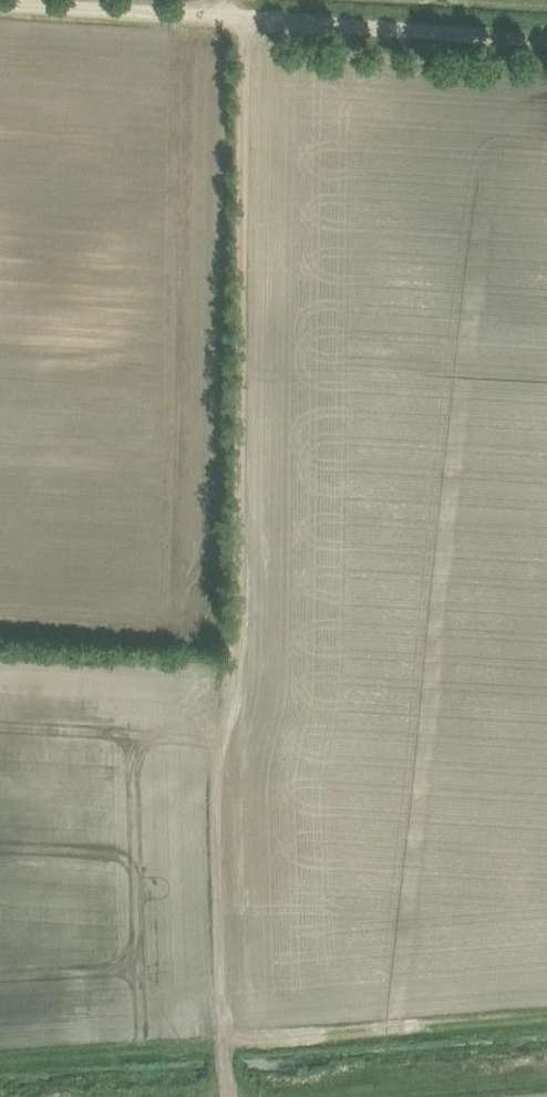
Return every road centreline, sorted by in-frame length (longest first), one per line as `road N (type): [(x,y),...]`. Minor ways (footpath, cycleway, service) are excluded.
road 1 (track): [(546,36),(248,19),(238,651),(217,727),(225,1042)]
road 2 (unclassified): [(248,19),(0,2)]
road 3 (track): [(546,1081),(381,1096)]

